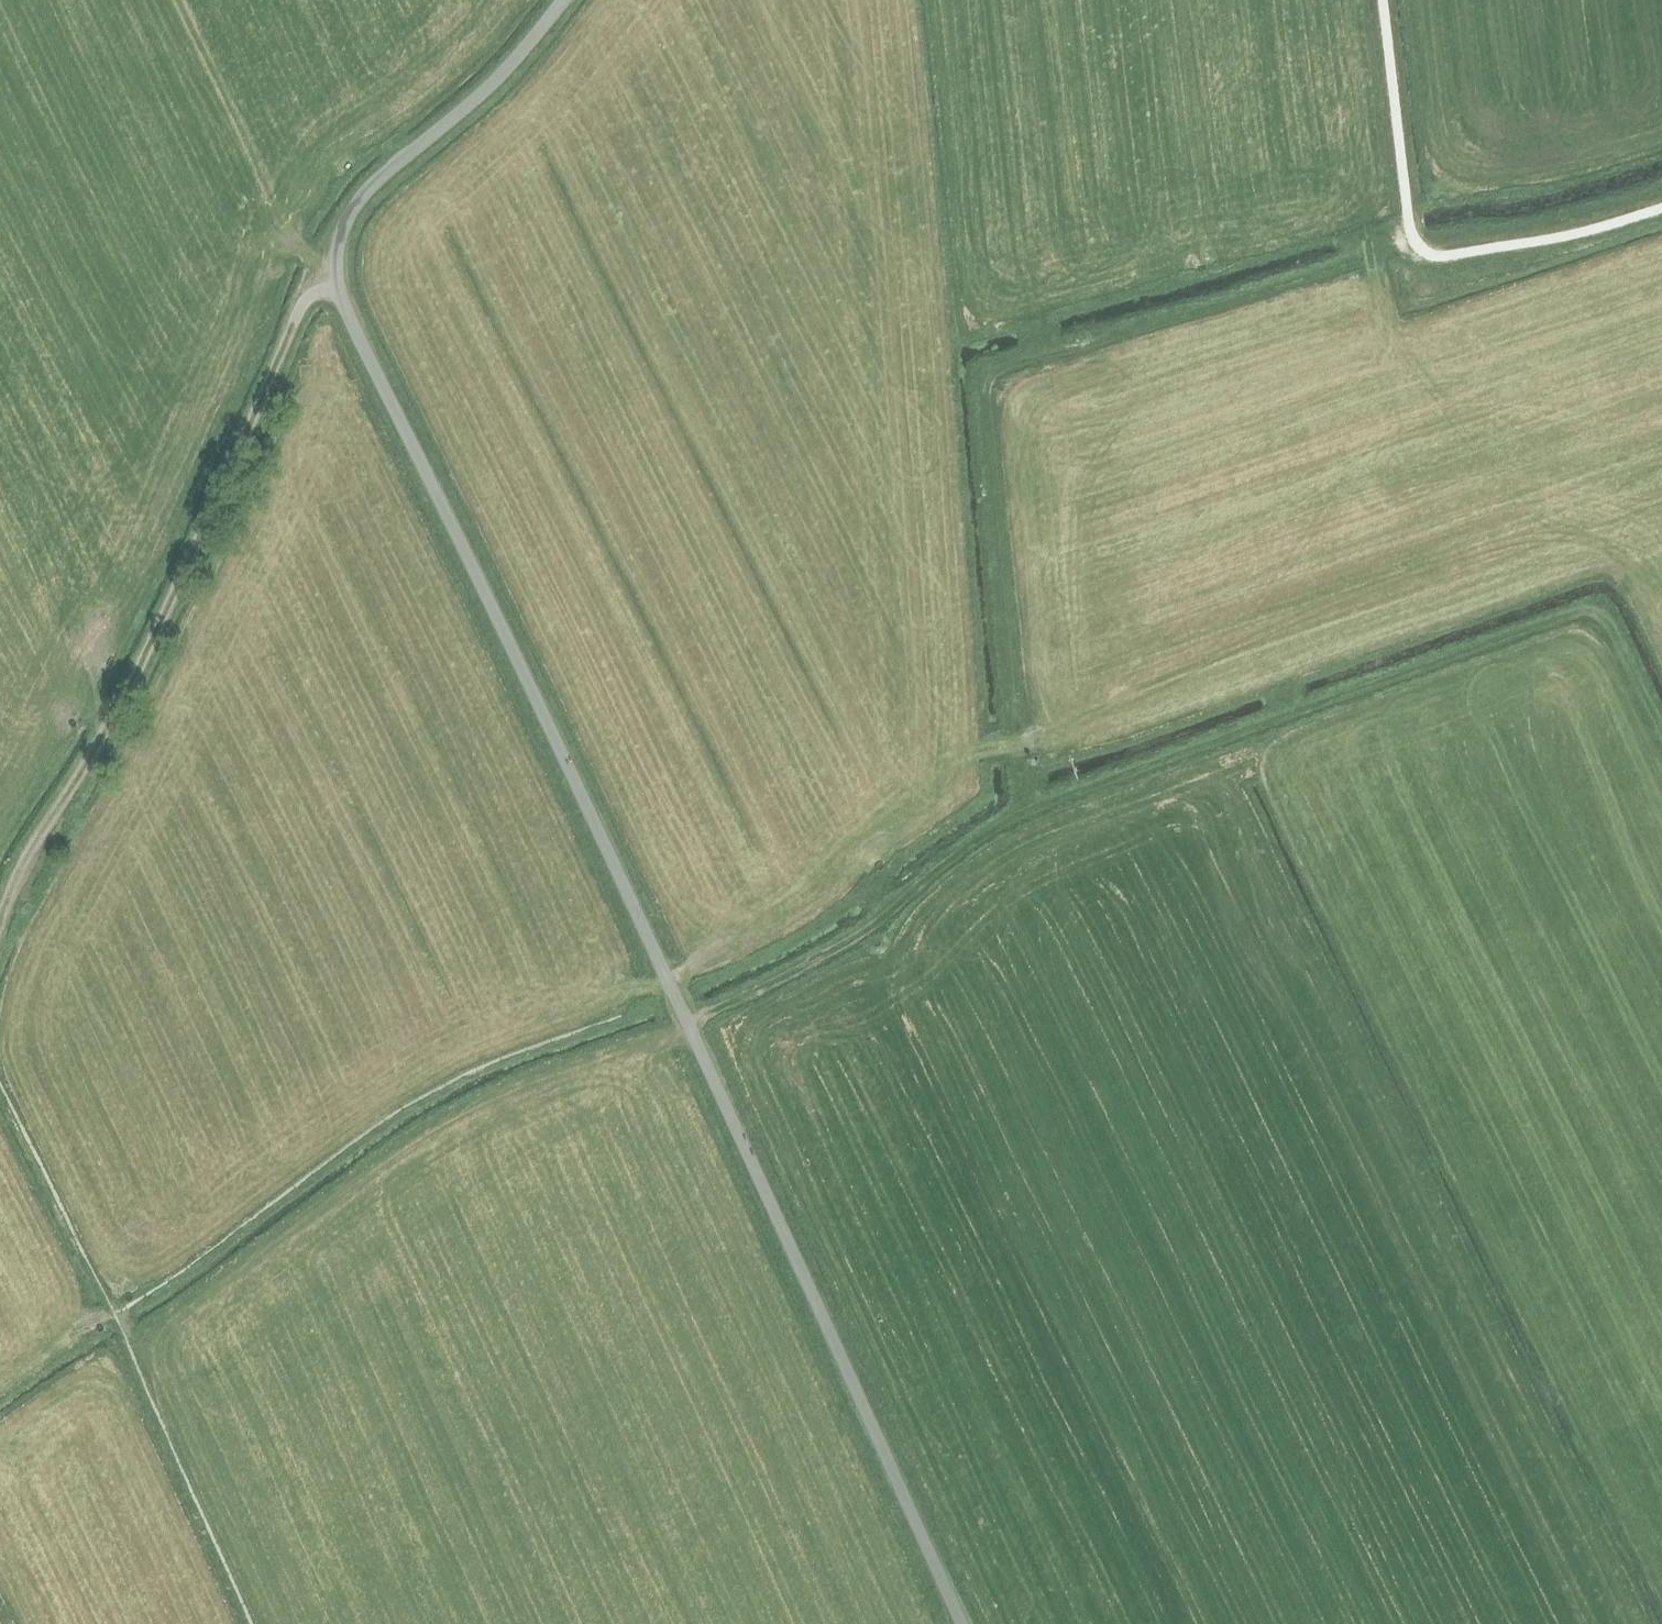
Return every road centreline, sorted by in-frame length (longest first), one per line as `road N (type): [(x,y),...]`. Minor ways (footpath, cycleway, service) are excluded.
road 1 (unclassified): [(962,1623),(338,286),(346,219),(371,186),(503,73),(563,0)]
road 2 (track): [(338,286),(302,306),(134,682),(14,882),(0,927)]

